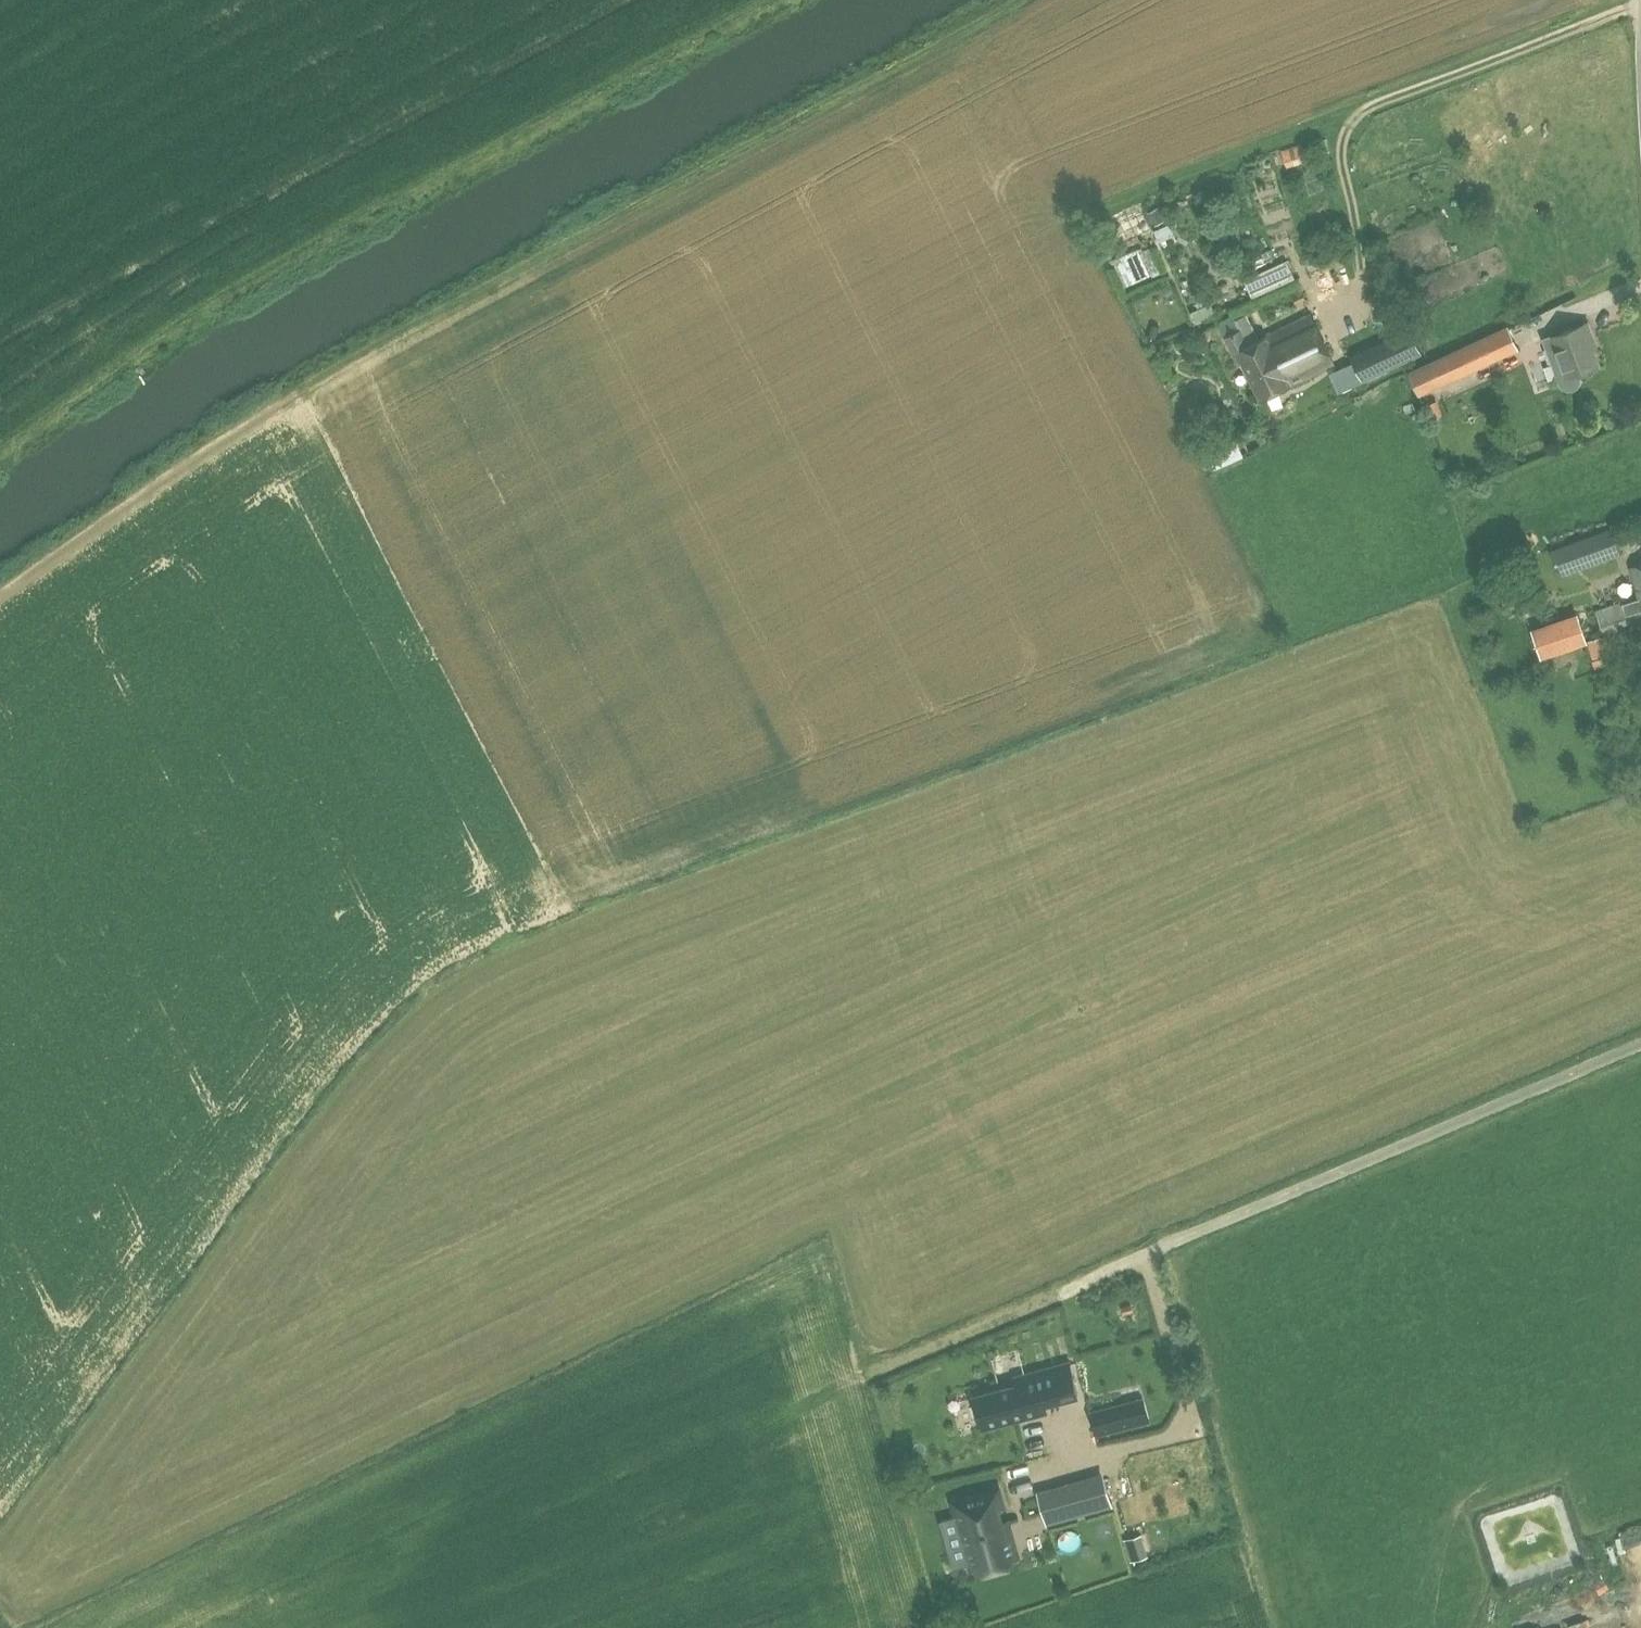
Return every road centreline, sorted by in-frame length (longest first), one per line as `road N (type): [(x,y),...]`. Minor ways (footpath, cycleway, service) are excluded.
road 1 (track): [(866,1375),(1150,1253)]

